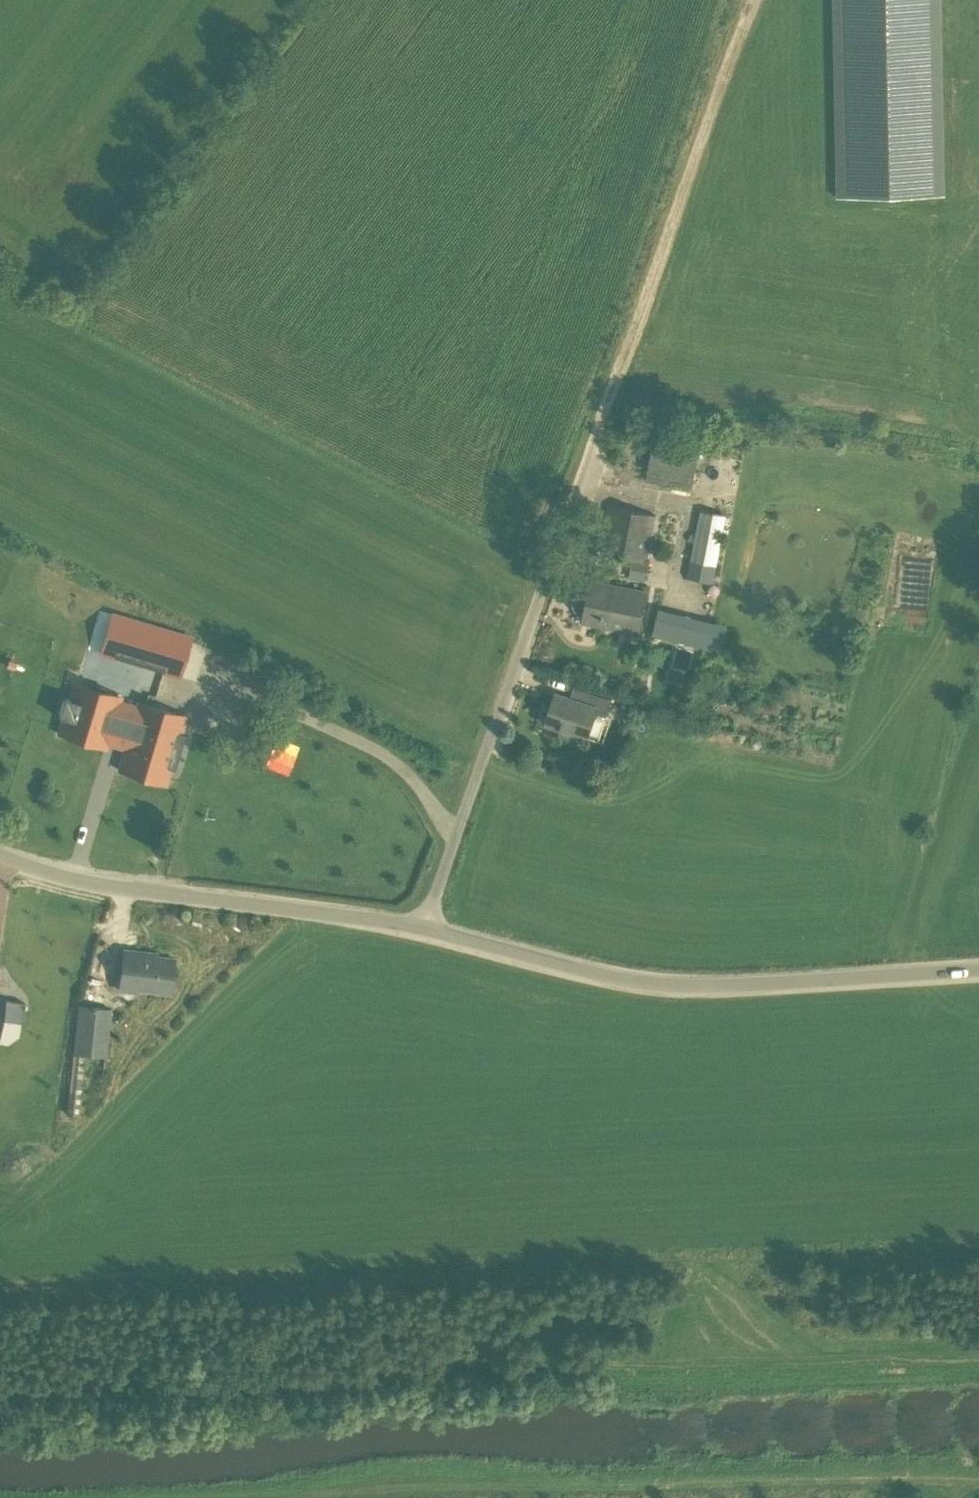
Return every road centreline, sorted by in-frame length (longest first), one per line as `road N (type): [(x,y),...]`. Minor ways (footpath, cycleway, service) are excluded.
road 1 (unclassified): [(978,969),(644,984),(428,926)]
road 2 (unclassified): [(428,926),(610,401)]
road 3 (unclassified): [(428,926),(106,881),(0,853)]
road 4 (track): [(610,401),(749,0)]

